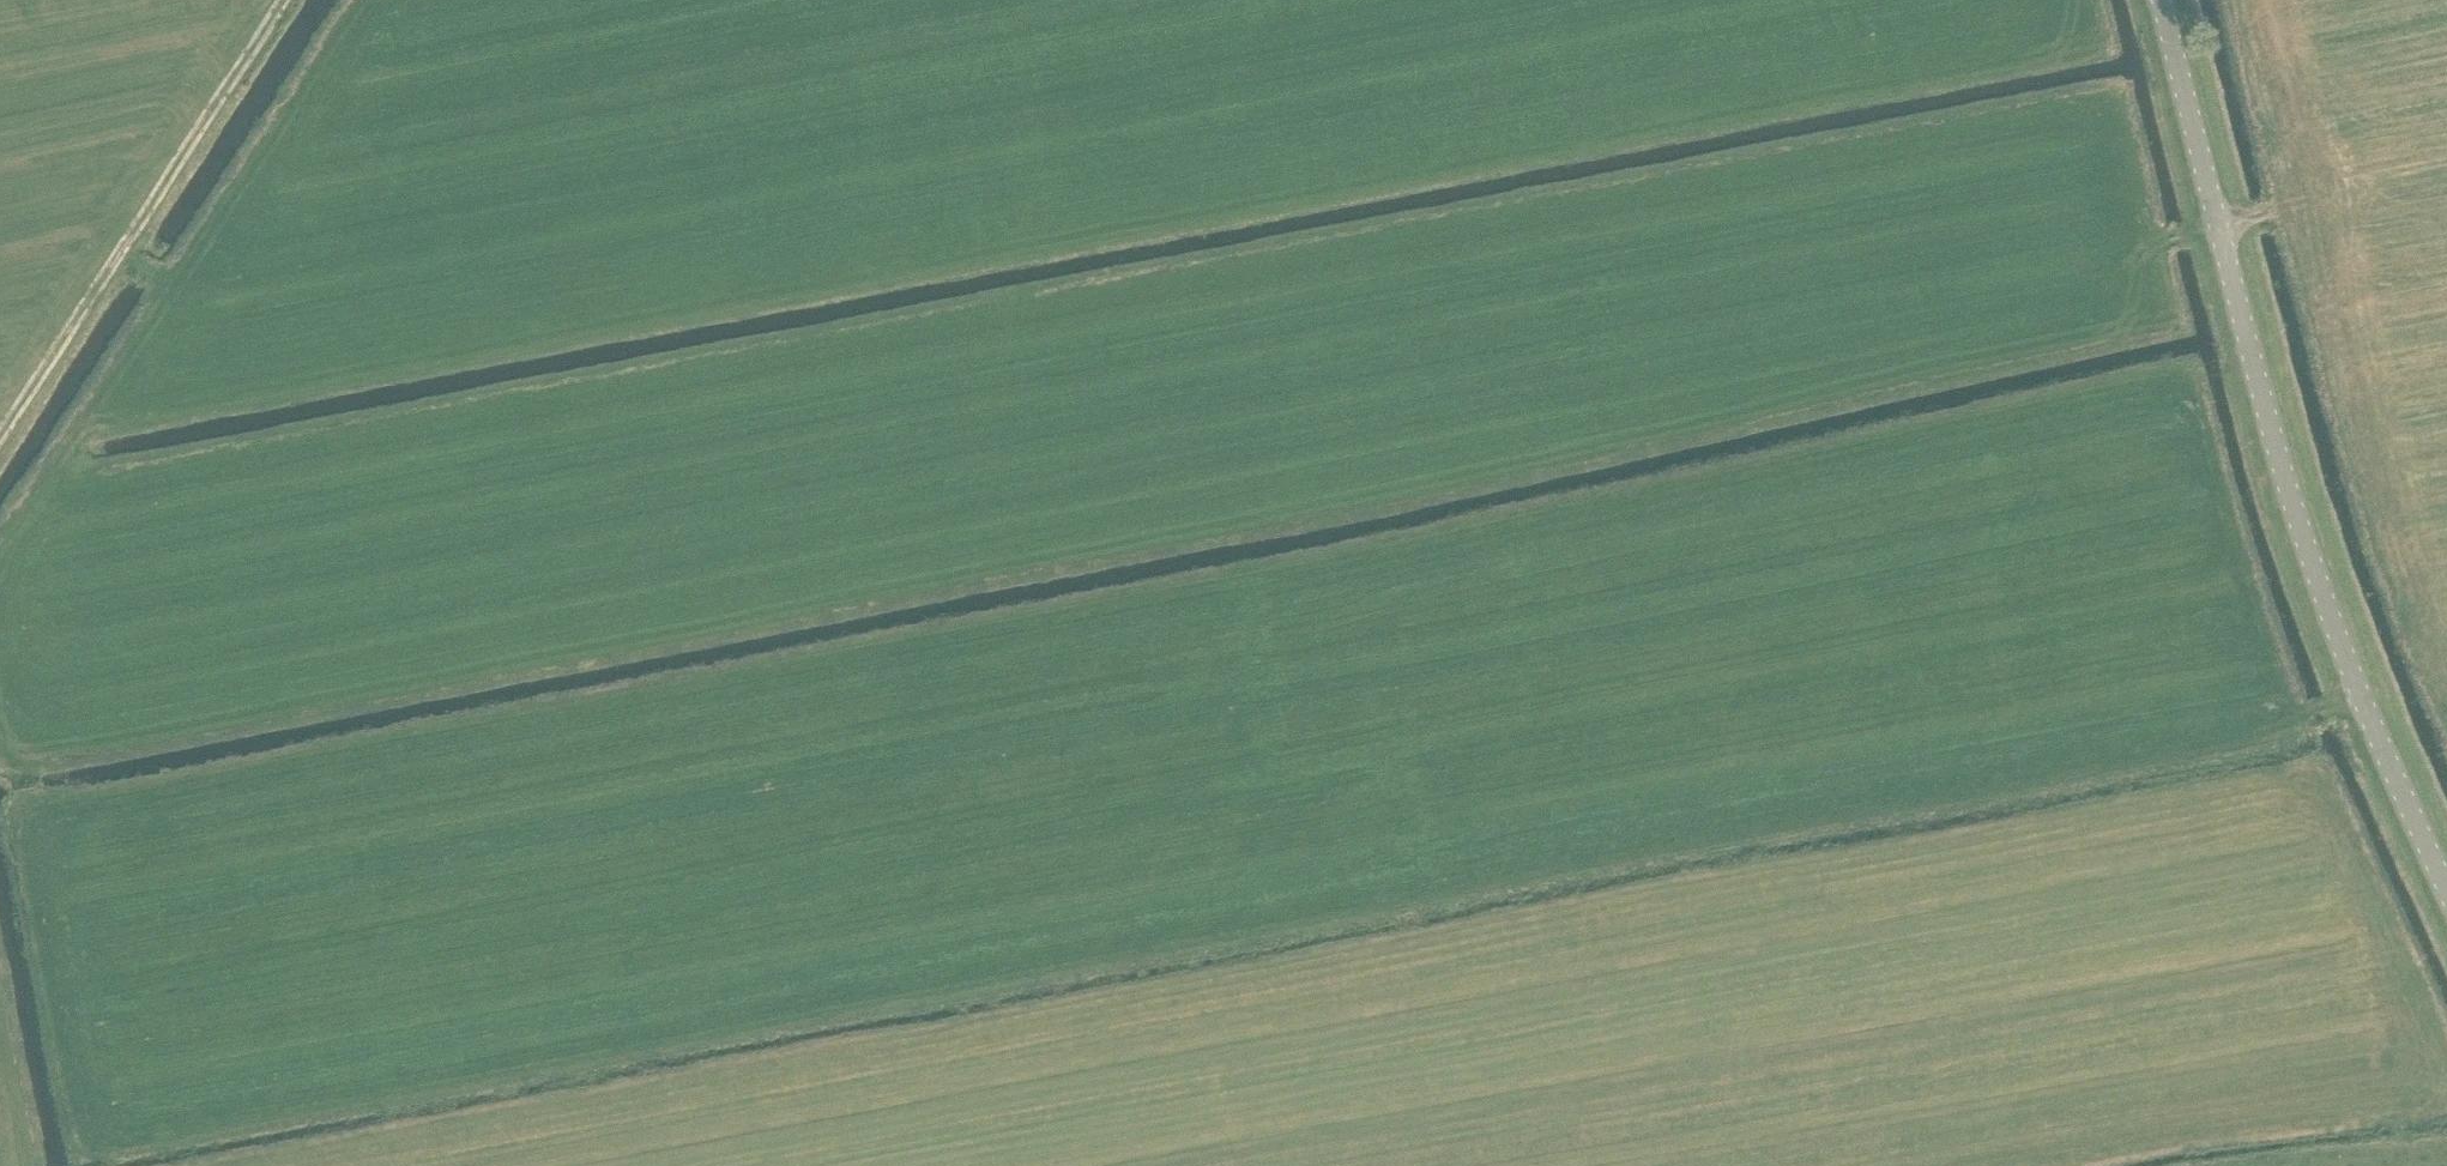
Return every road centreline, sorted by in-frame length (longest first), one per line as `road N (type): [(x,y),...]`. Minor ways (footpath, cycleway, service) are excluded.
road 1 (unclassified): [(2446,885),(2338,645),(2265,414),(2159,0)]

